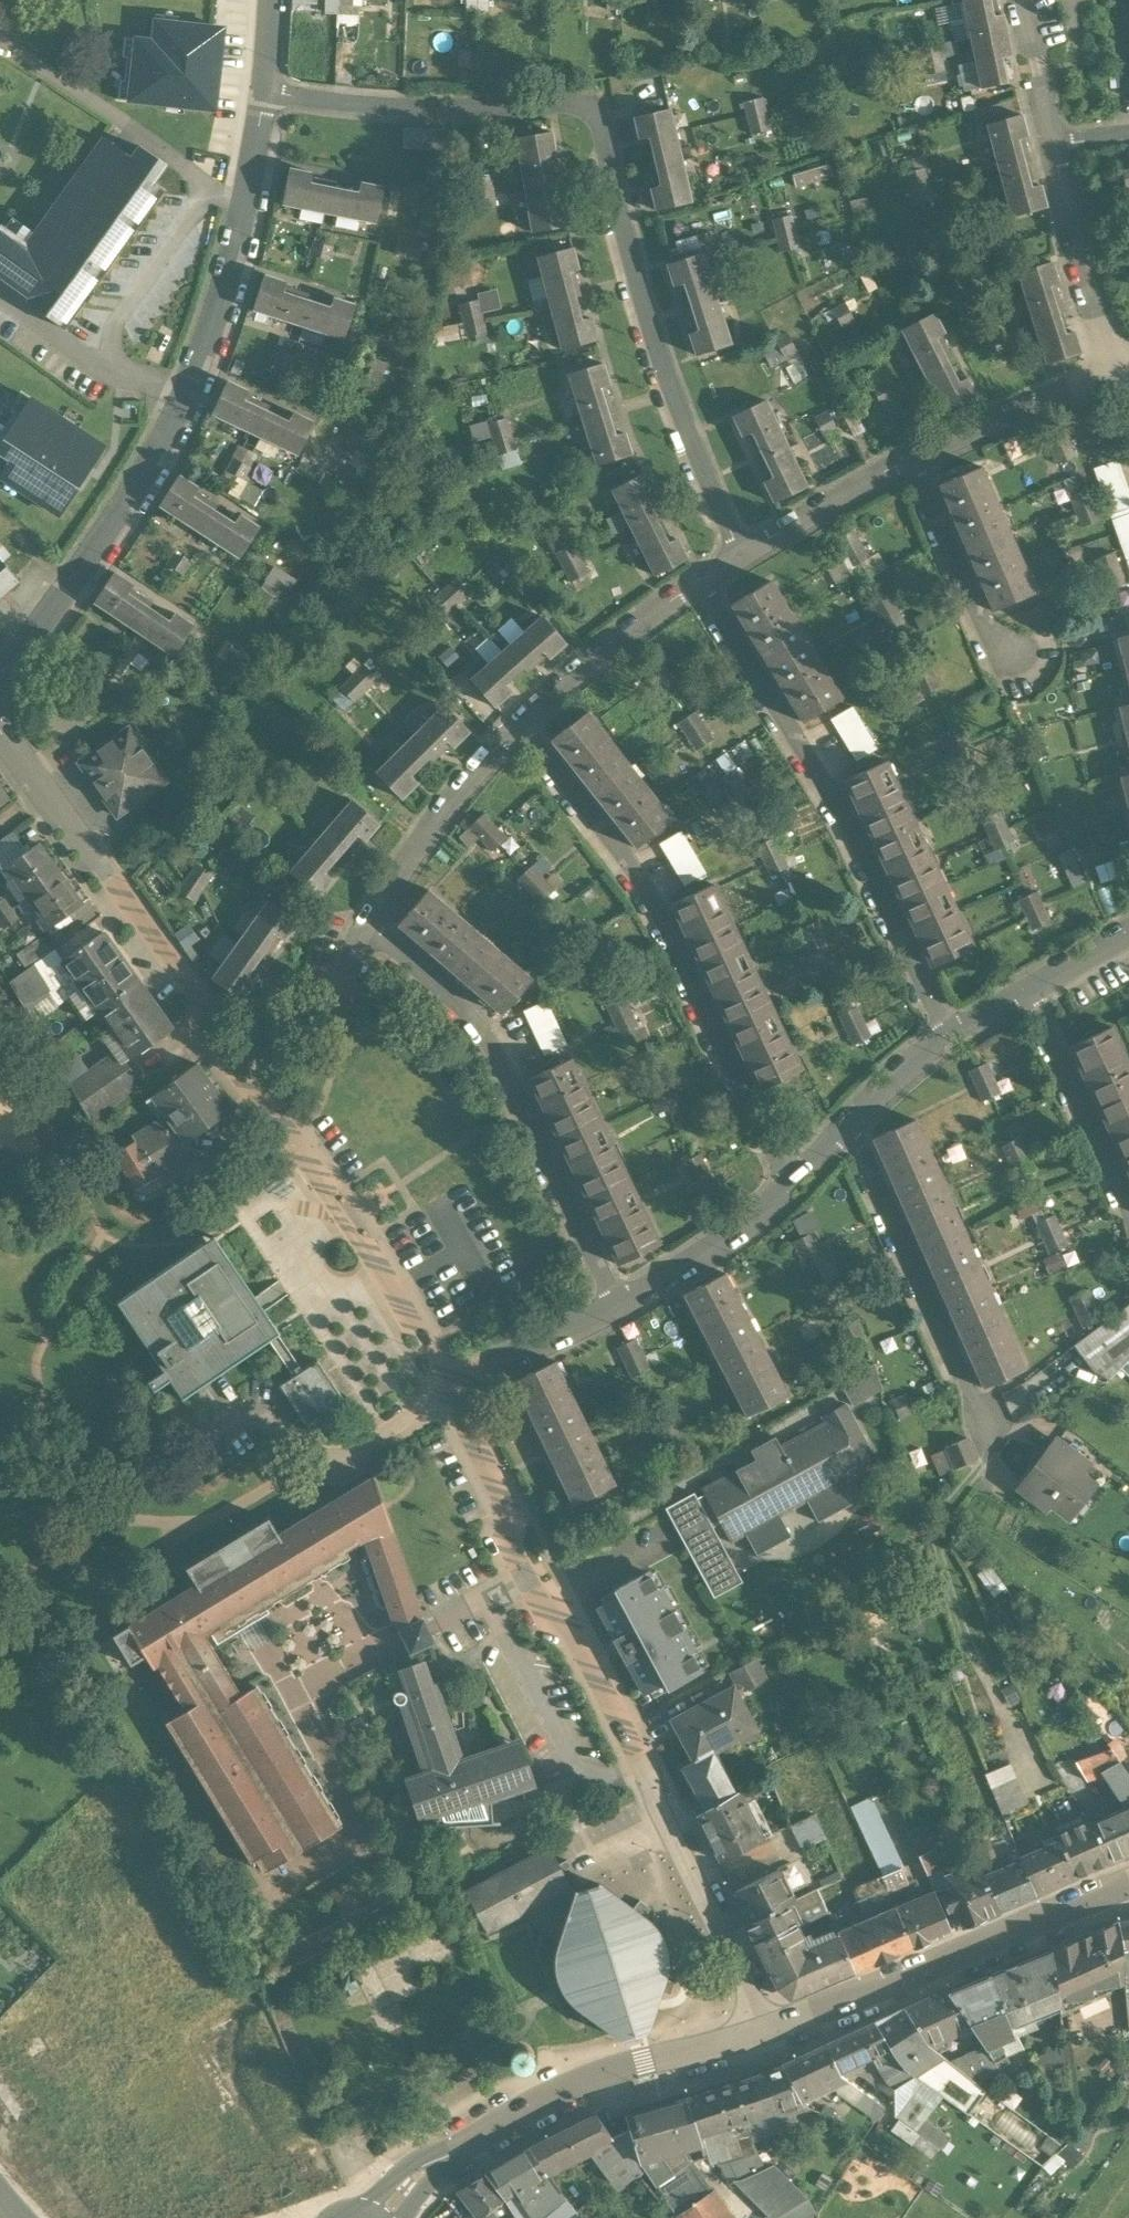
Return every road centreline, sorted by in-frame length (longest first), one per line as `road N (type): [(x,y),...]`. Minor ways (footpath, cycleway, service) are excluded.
road 1 (residential): [(740,551),(650,321),(595,105),(450,111),(261,97)]
road 2 (residential): [(0,739),(382,1264),(451,1388)]
road 3 (residential): [(451,1388),(644,1765),(765,2035)]
road 4 (residential): [(616,1310),(482,1027),(364,935),(500,730)]
road 5 (residential): [(261,97),(248,187),(194,368),(108,530),(50,617),(0,673)]
road 6 (residential): [(791,1193),(660,926),(619,865),(500,730)]
road 7 (residential): [(951,1034),(839,792),(704,574)]
road 8 (secondary): [(382,2217),(427,2166),(545,2099),(765,2035)]
road 9 (secondary): [(765,2035),(1128,1885)]
road 10 (residential): [(847,1121),(1000,1451)]
road 11 (residential): [(500,730),(604,639),(704,574)]
road 12 (residential): [(1026,987),(1128,1201)]
road 13 (residential): [(921,465),(991,437),(1121,362)]
road 14 (residential): [(1121,362),(1053,148)]
road 15 (residential): [(921,465),(999,663)]
road 16 (residential): [(791,1193),(616,1310)]
road 17 (residential): [(740,551),(921,465)]
road 18 (residential): [(616,1310),(451,1388)]
road 19 (residential): [(1053,148),(1019,0)]
road 20 (residential): [(951,1034),(847,1121)]

